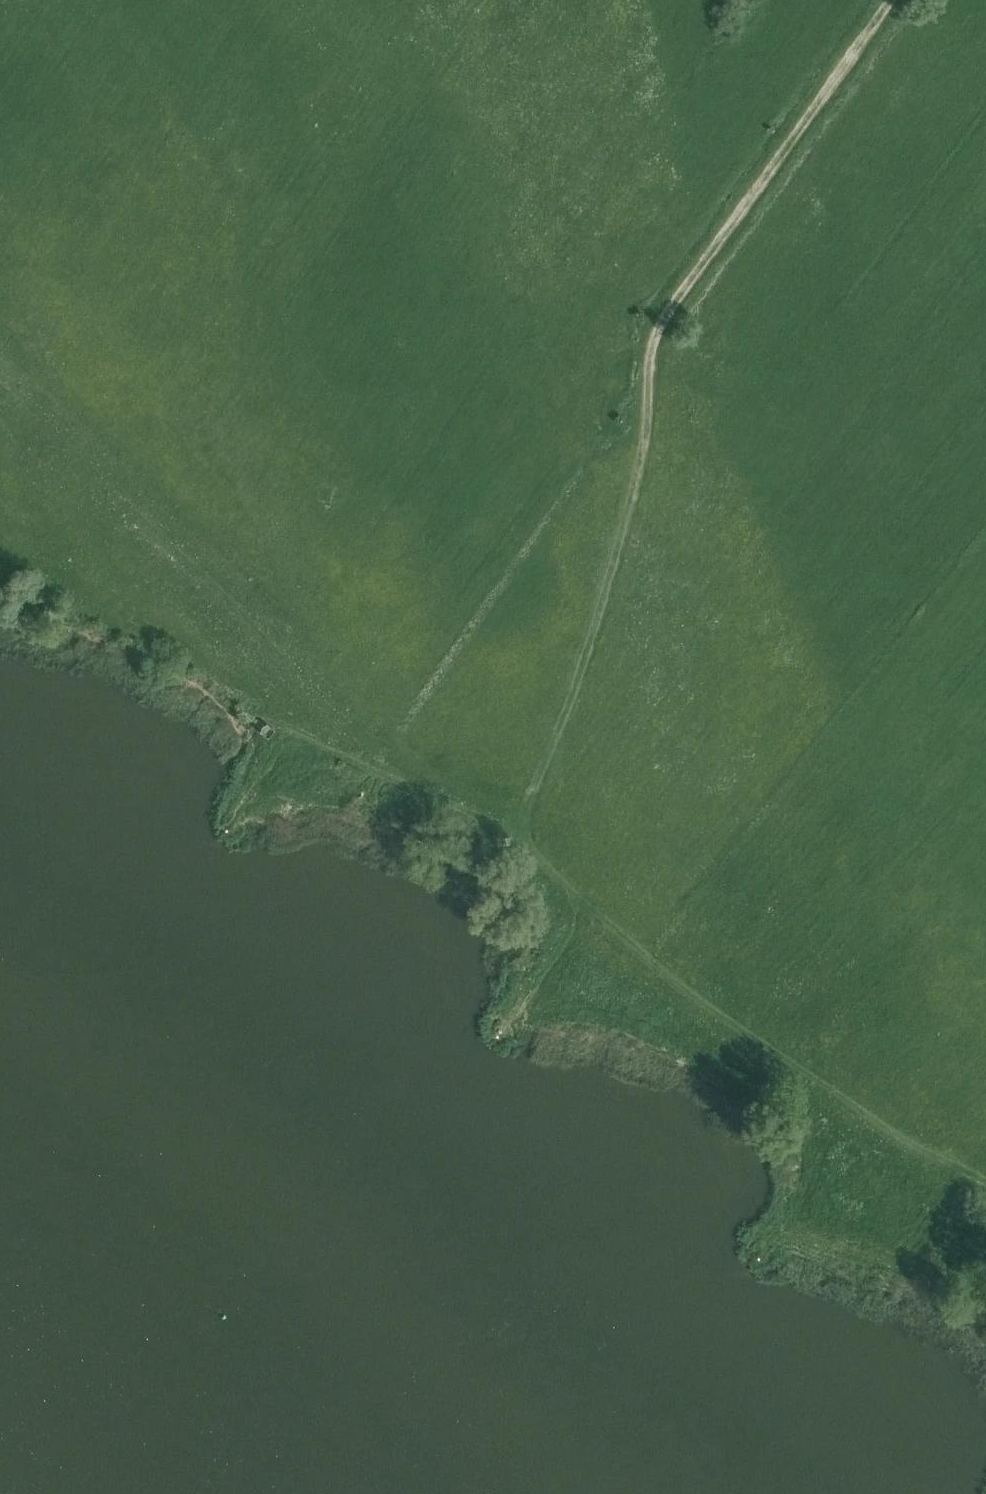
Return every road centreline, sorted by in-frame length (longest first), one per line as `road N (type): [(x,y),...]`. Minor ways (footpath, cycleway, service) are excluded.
road 1 (track): [(669,310),(652,346),(638,483),(582,680),(503,831)]
road 2 (track): [(669,310),(894,0)]

